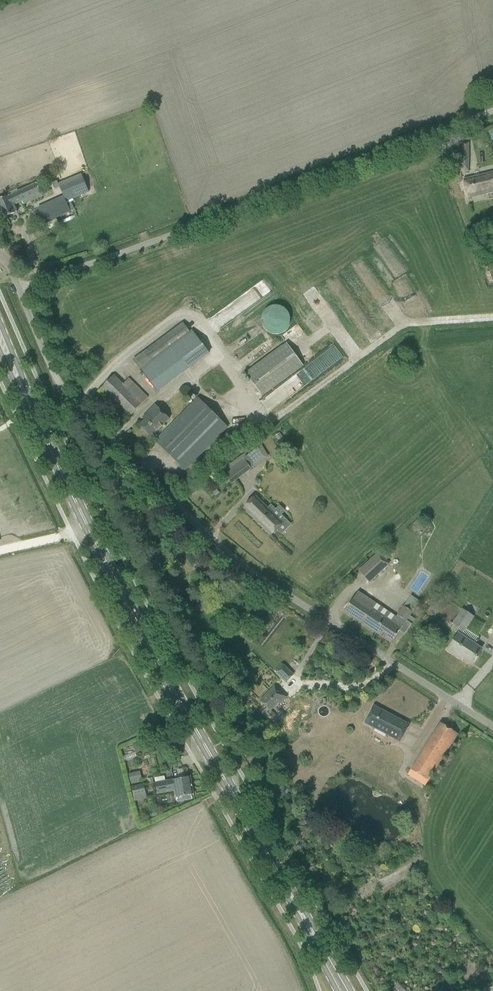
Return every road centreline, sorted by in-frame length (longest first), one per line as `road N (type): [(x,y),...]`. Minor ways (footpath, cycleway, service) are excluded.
road 1 (unclassified): [(492,727),(342,636),(196,526),(66,398),(19,288)]
road 2 (primary): [(286,884),(113,578),(10,363)]
road 3 (unclassified): [(19,288),(492,112)]
road 4 (primary): [(350,990),(286,884)]

